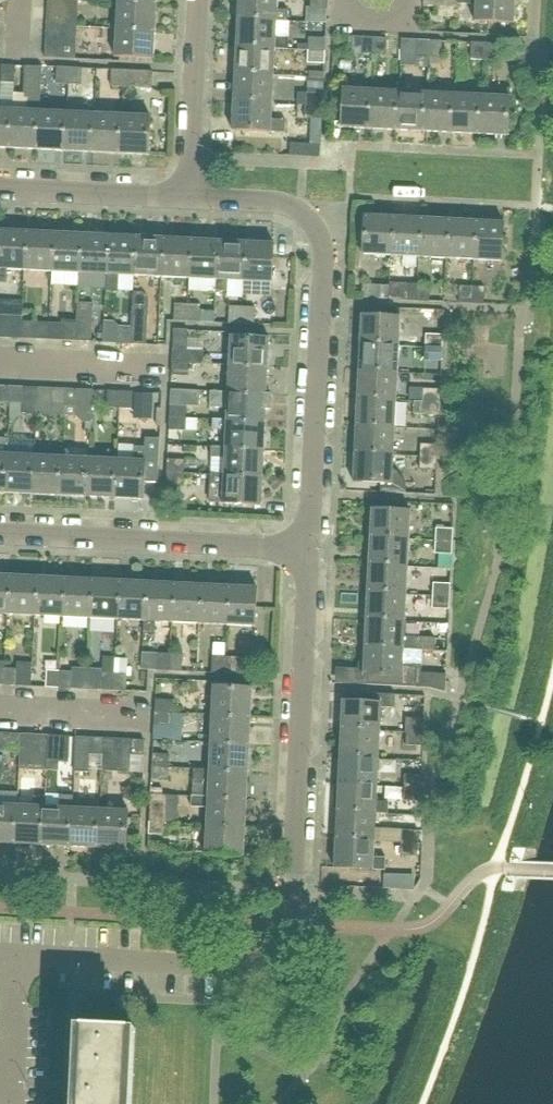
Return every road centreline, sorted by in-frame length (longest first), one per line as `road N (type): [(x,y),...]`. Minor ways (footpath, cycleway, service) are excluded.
road 1 (residential): [(16,957),(243,967),(281,950),(291,926),(309,550)]
road 2 (residential): [(309,550),(322,248),(316,226),(277,203),(190,199)]
road 3 (residential): [(309,550),(0,533)]
road 4 (residential): [(190,199),(198,0)]
road 5 (residential): [(190,199),(0,191)]
road 6 (residential): [(167,376),(0,367)]

